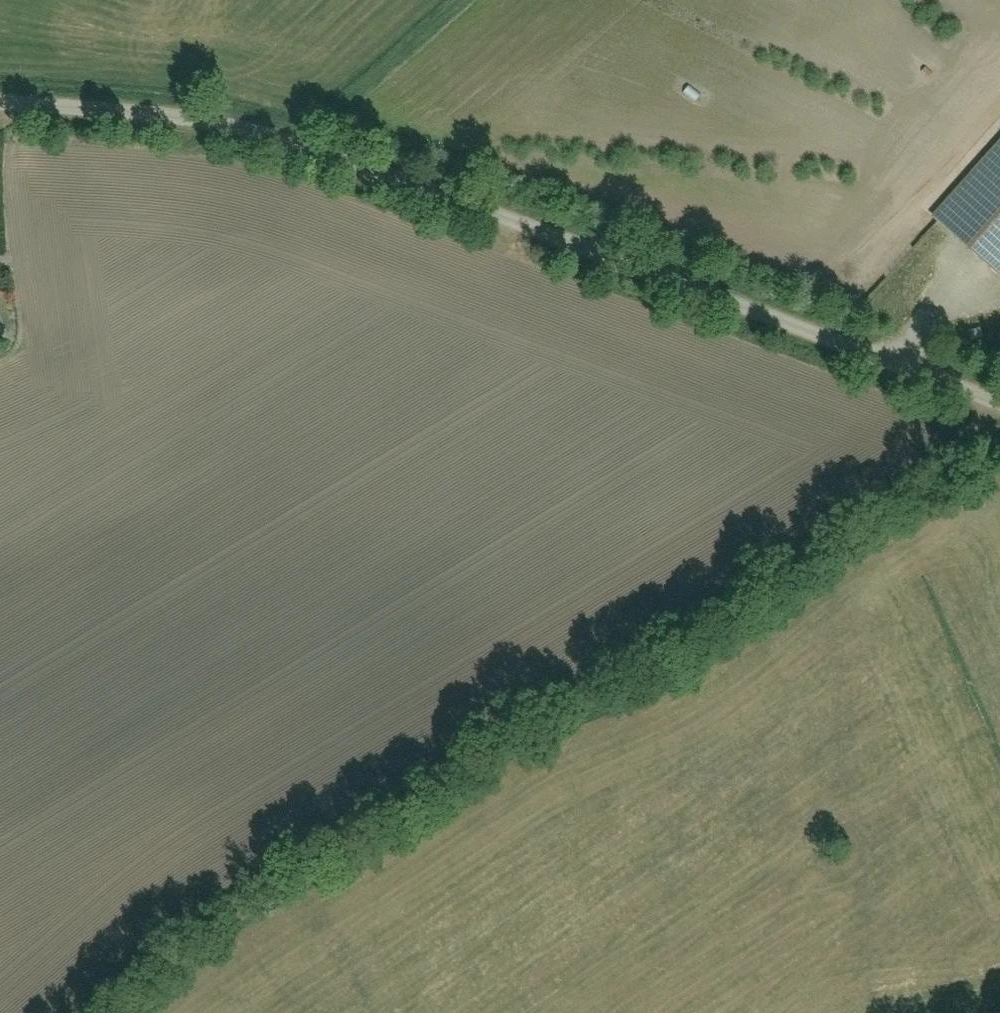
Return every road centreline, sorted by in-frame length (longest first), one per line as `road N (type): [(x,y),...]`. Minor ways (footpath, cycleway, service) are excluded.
road 1 (residential): [(0,106),(152,118),(350,161),(999,404)]

